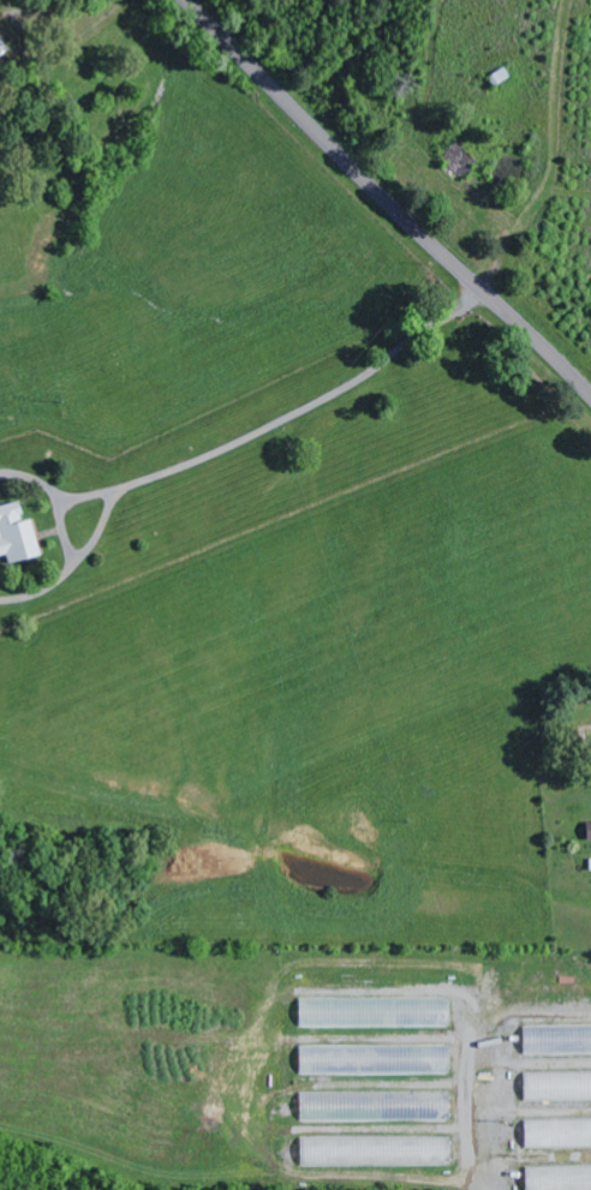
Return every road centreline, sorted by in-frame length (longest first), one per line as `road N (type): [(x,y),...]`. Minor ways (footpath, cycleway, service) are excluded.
road 1 (residential): [(590,396),(184,0)]

